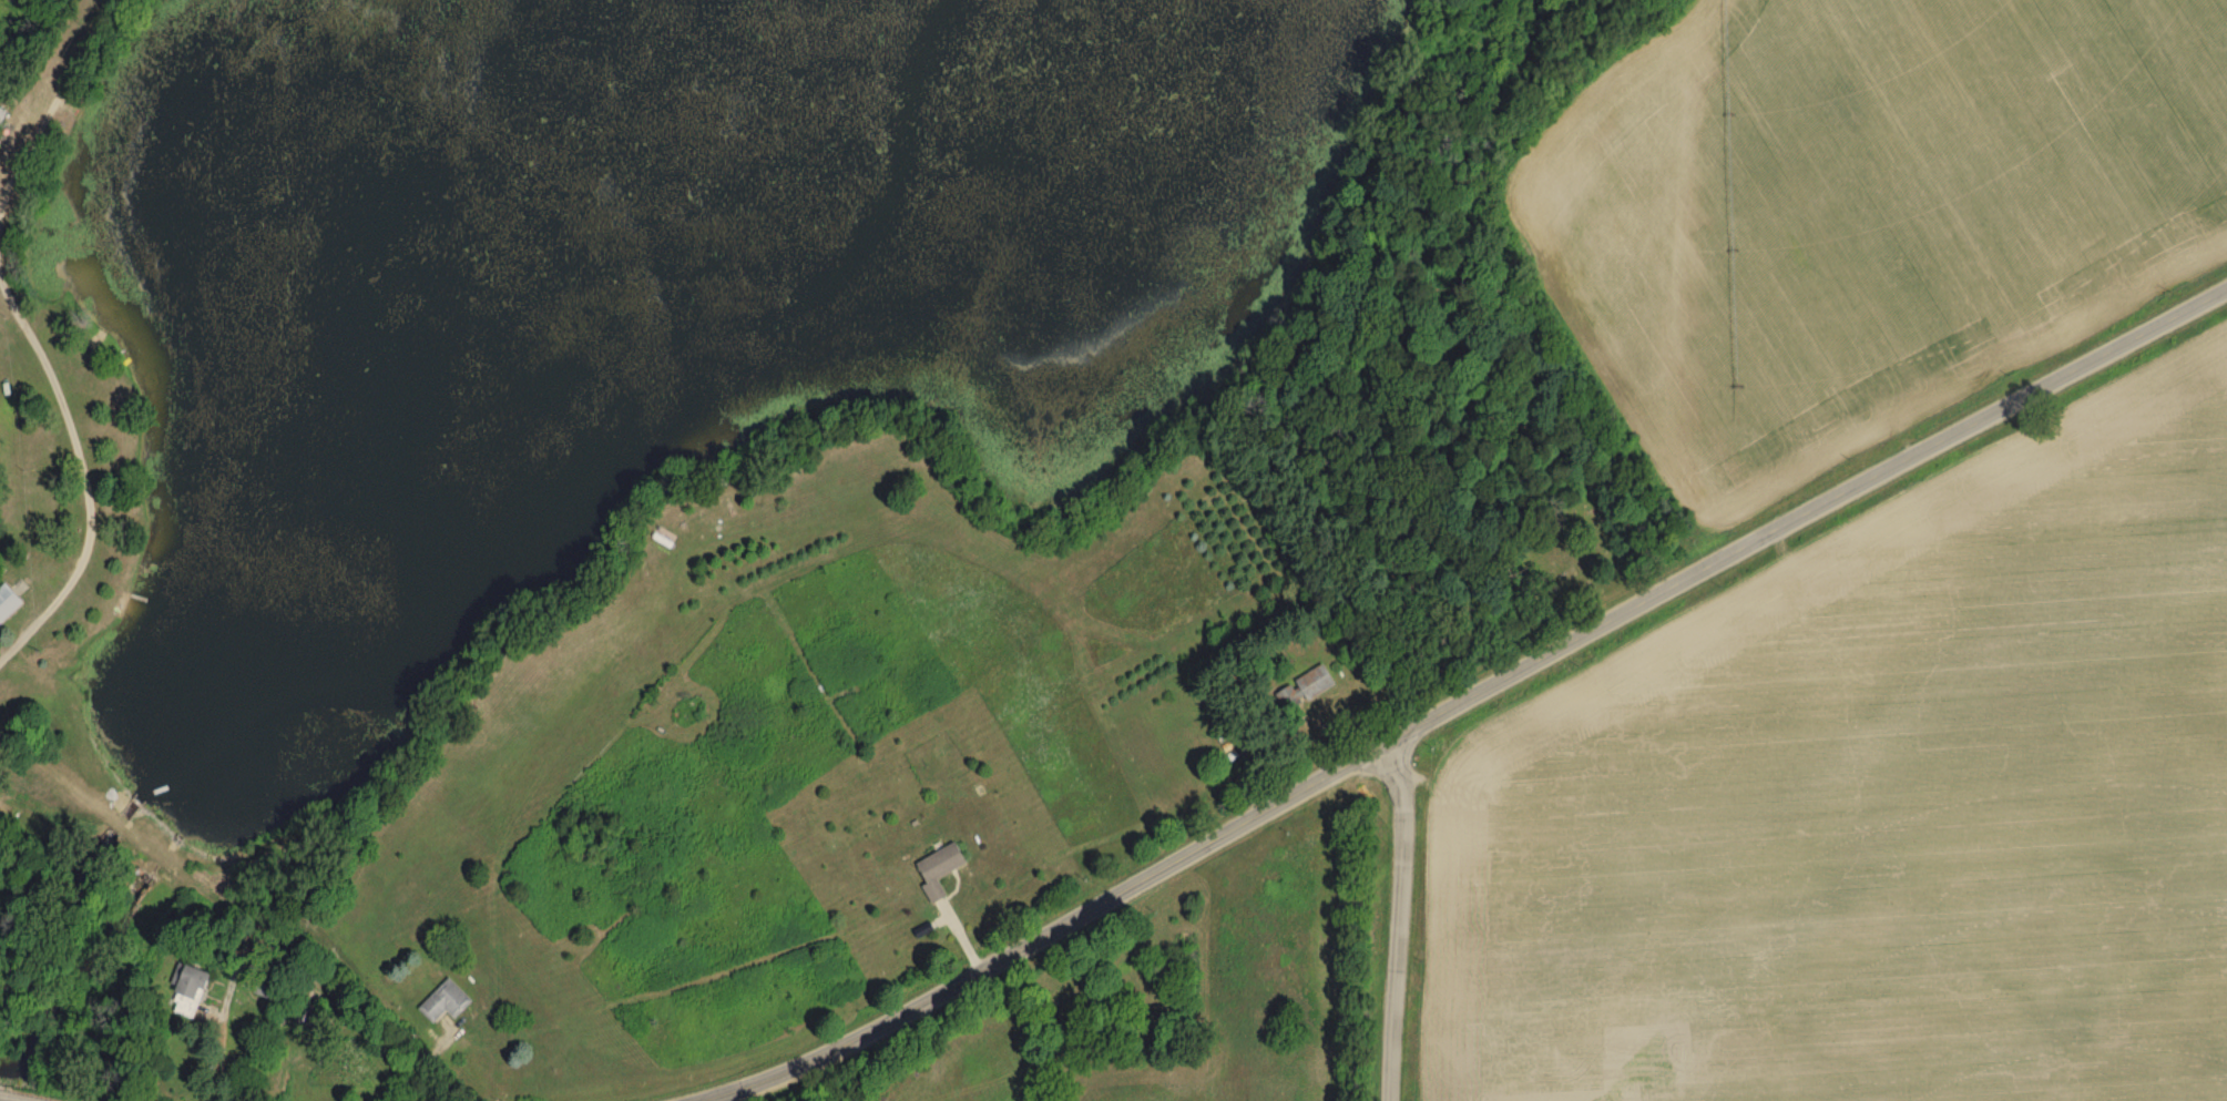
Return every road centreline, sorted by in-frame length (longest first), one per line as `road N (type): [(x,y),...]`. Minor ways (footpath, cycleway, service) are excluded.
road 1 (tertiary): [(756,1100),(1693,577),(2226,295)]
road 2 (residential): [(1397,740),(1402,1100)]
road 3 (residential): [(424,1100),(255,945)]

